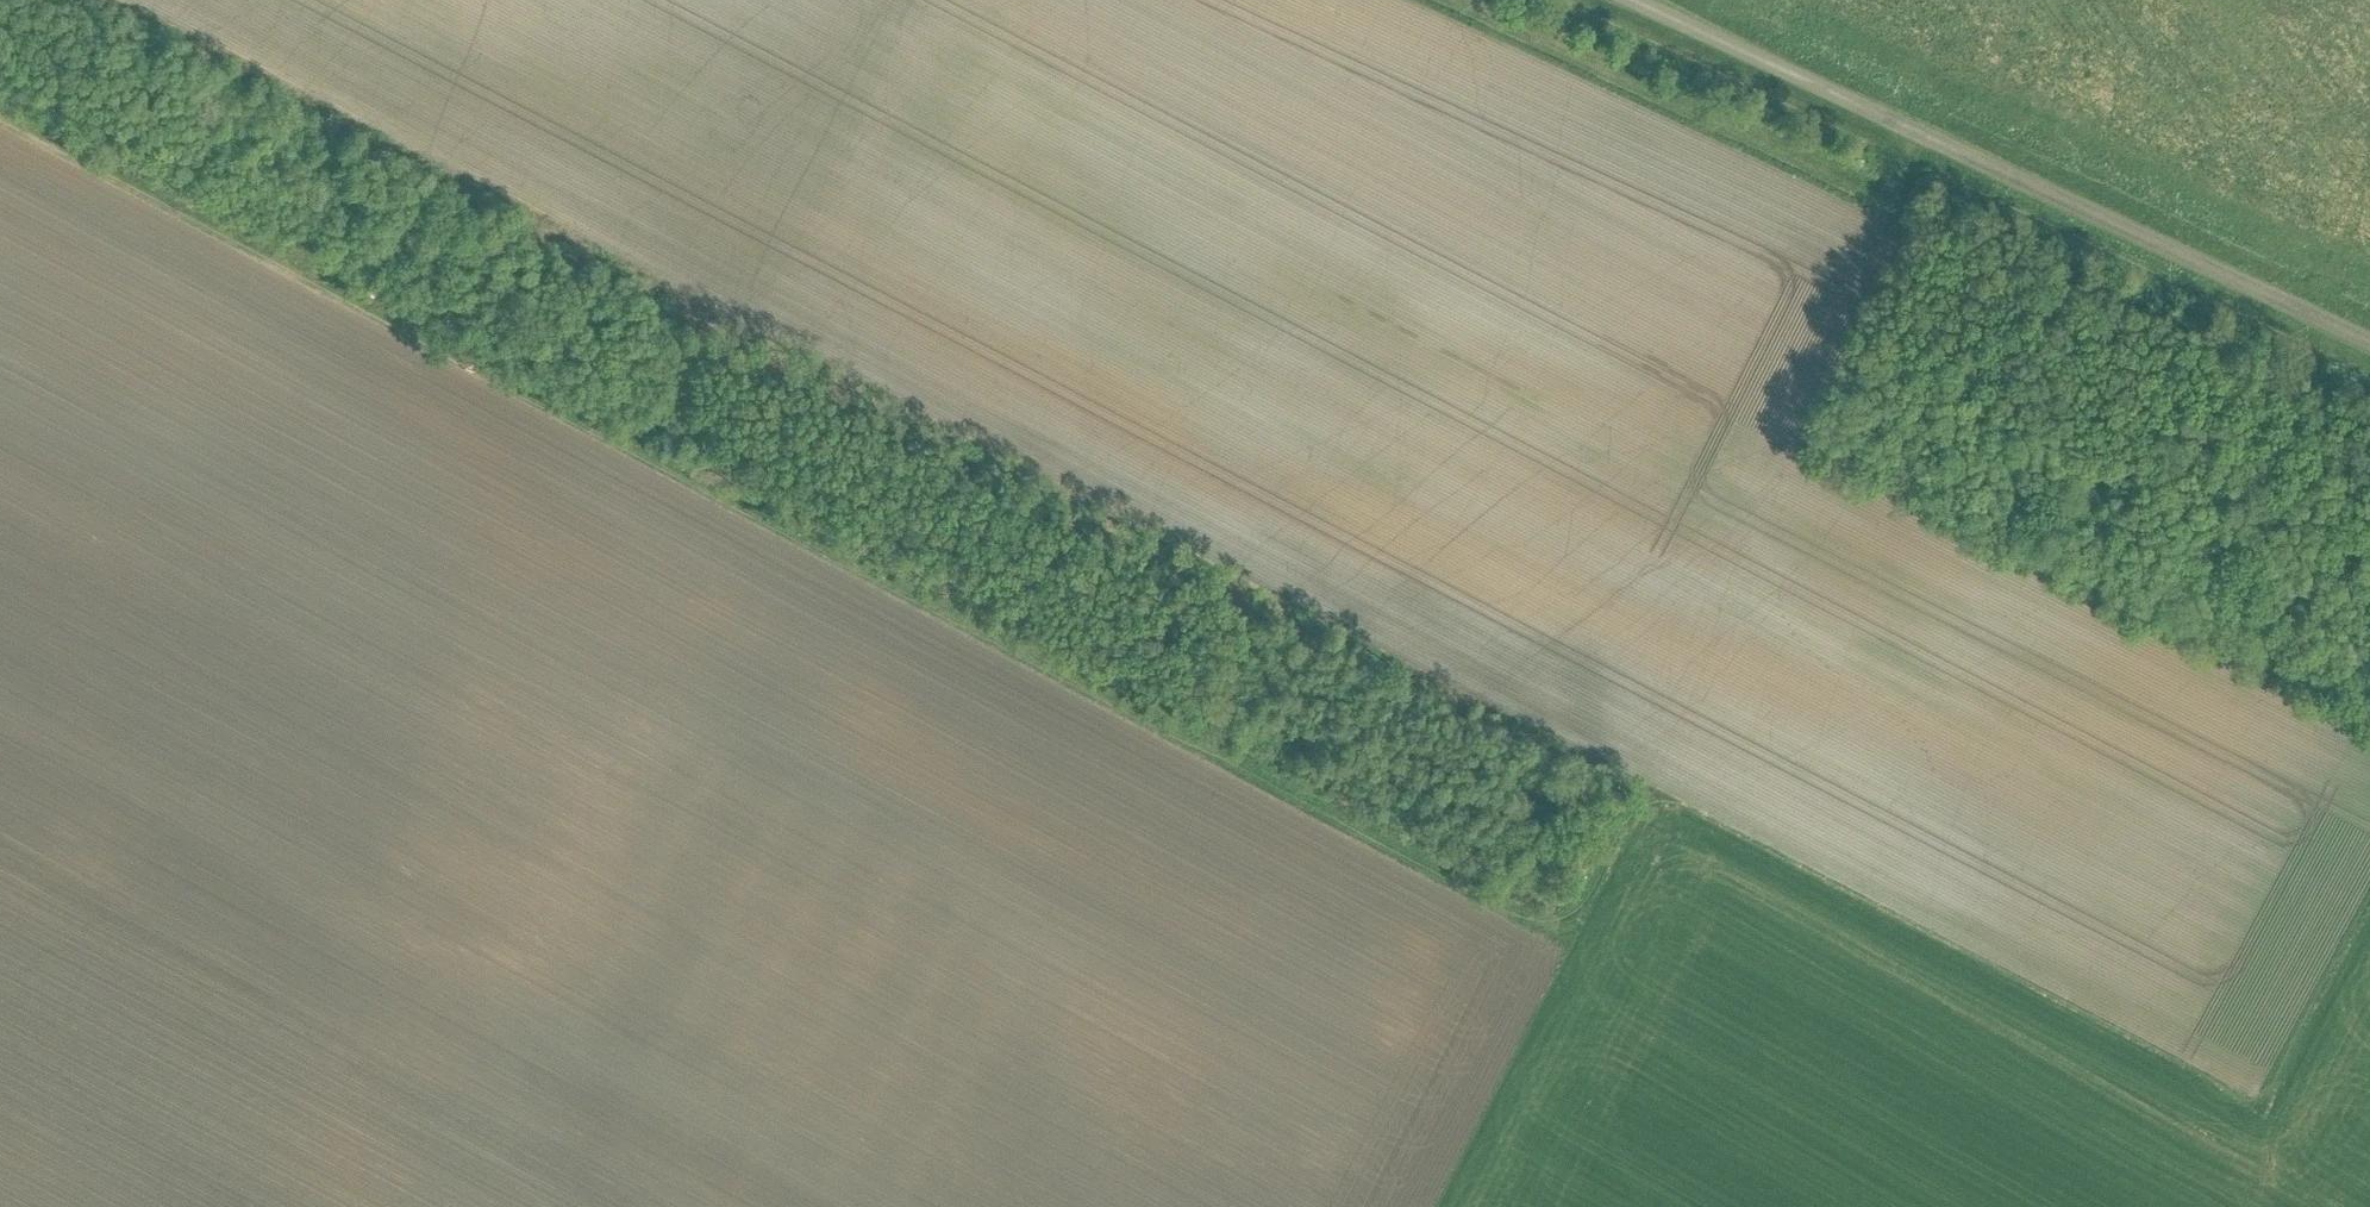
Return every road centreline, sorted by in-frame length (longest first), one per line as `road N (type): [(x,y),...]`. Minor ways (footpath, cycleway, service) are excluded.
road 1 (unclassified): [(2369,342),(1634,0)]

